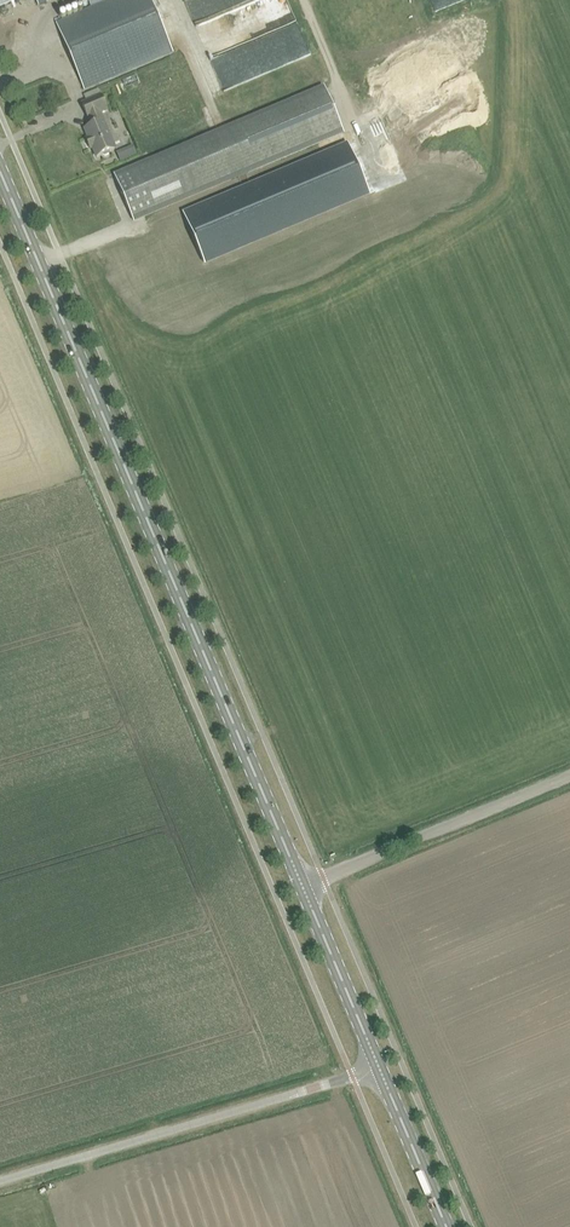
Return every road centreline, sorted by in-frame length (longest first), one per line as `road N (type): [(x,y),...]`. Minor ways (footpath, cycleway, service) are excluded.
road 1 (primary): [(303,886),(0,170)]
road 2 (unclassified): [(0,1181),(378,1065)]
road 3 (unclassified): [(303,886),(569,775)]
road 4 (primary): [(378,1065),(303,886)]
road 5 (primary): [(447,1226),(378,1065)]

